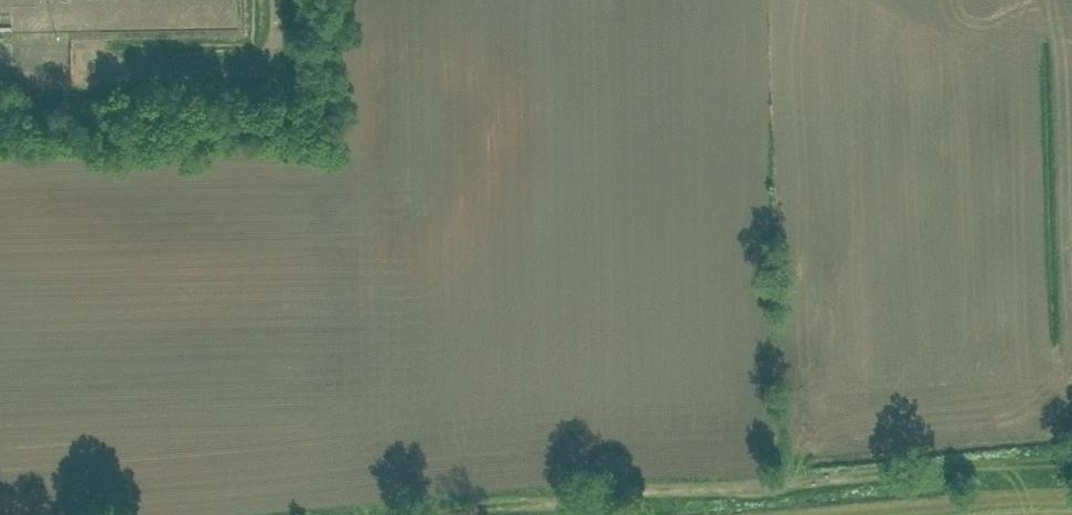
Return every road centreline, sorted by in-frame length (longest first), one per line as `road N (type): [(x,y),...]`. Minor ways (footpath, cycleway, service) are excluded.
road 1 (track): [(434,514),(1071,456)]

